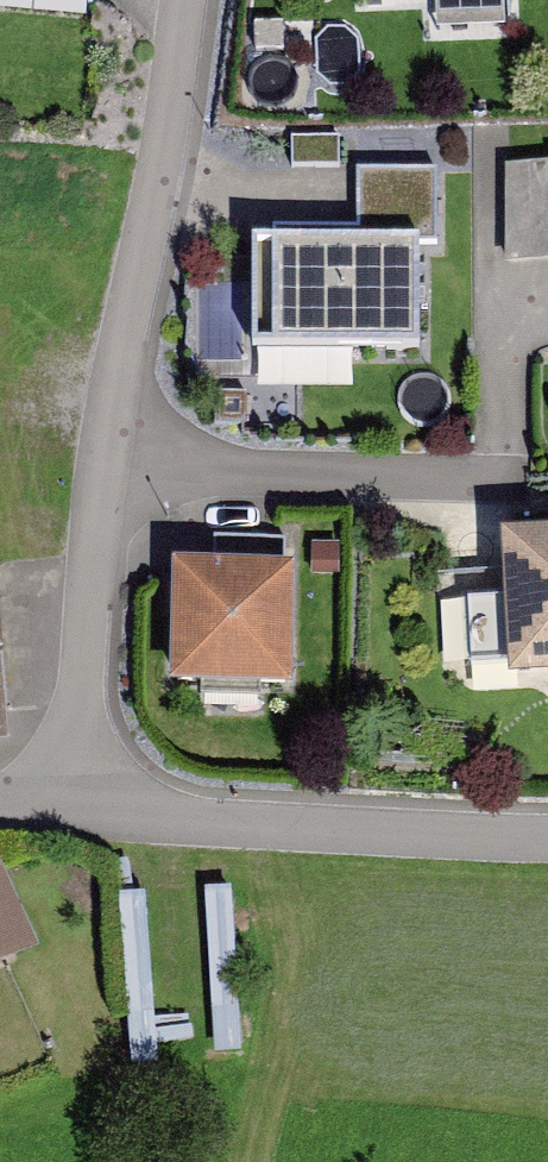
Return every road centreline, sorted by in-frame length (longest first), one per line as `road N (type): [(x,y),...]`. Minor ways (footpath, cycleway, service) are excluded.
road 1 (residential): [(183,0),(165,151),(101,466),(69,812)]
road 2 (residential): [(547,840),(69,812)]

